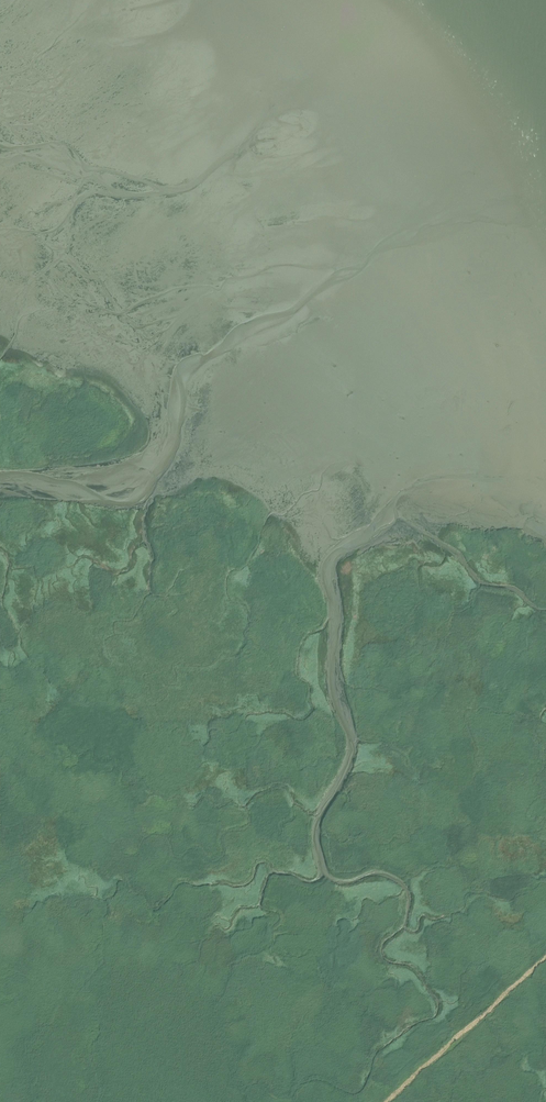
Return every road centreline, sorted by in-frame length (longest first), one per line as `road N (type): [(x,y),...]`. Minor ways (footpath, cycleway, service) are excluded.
road 1 (track): [(391,1101),(545,958)]

